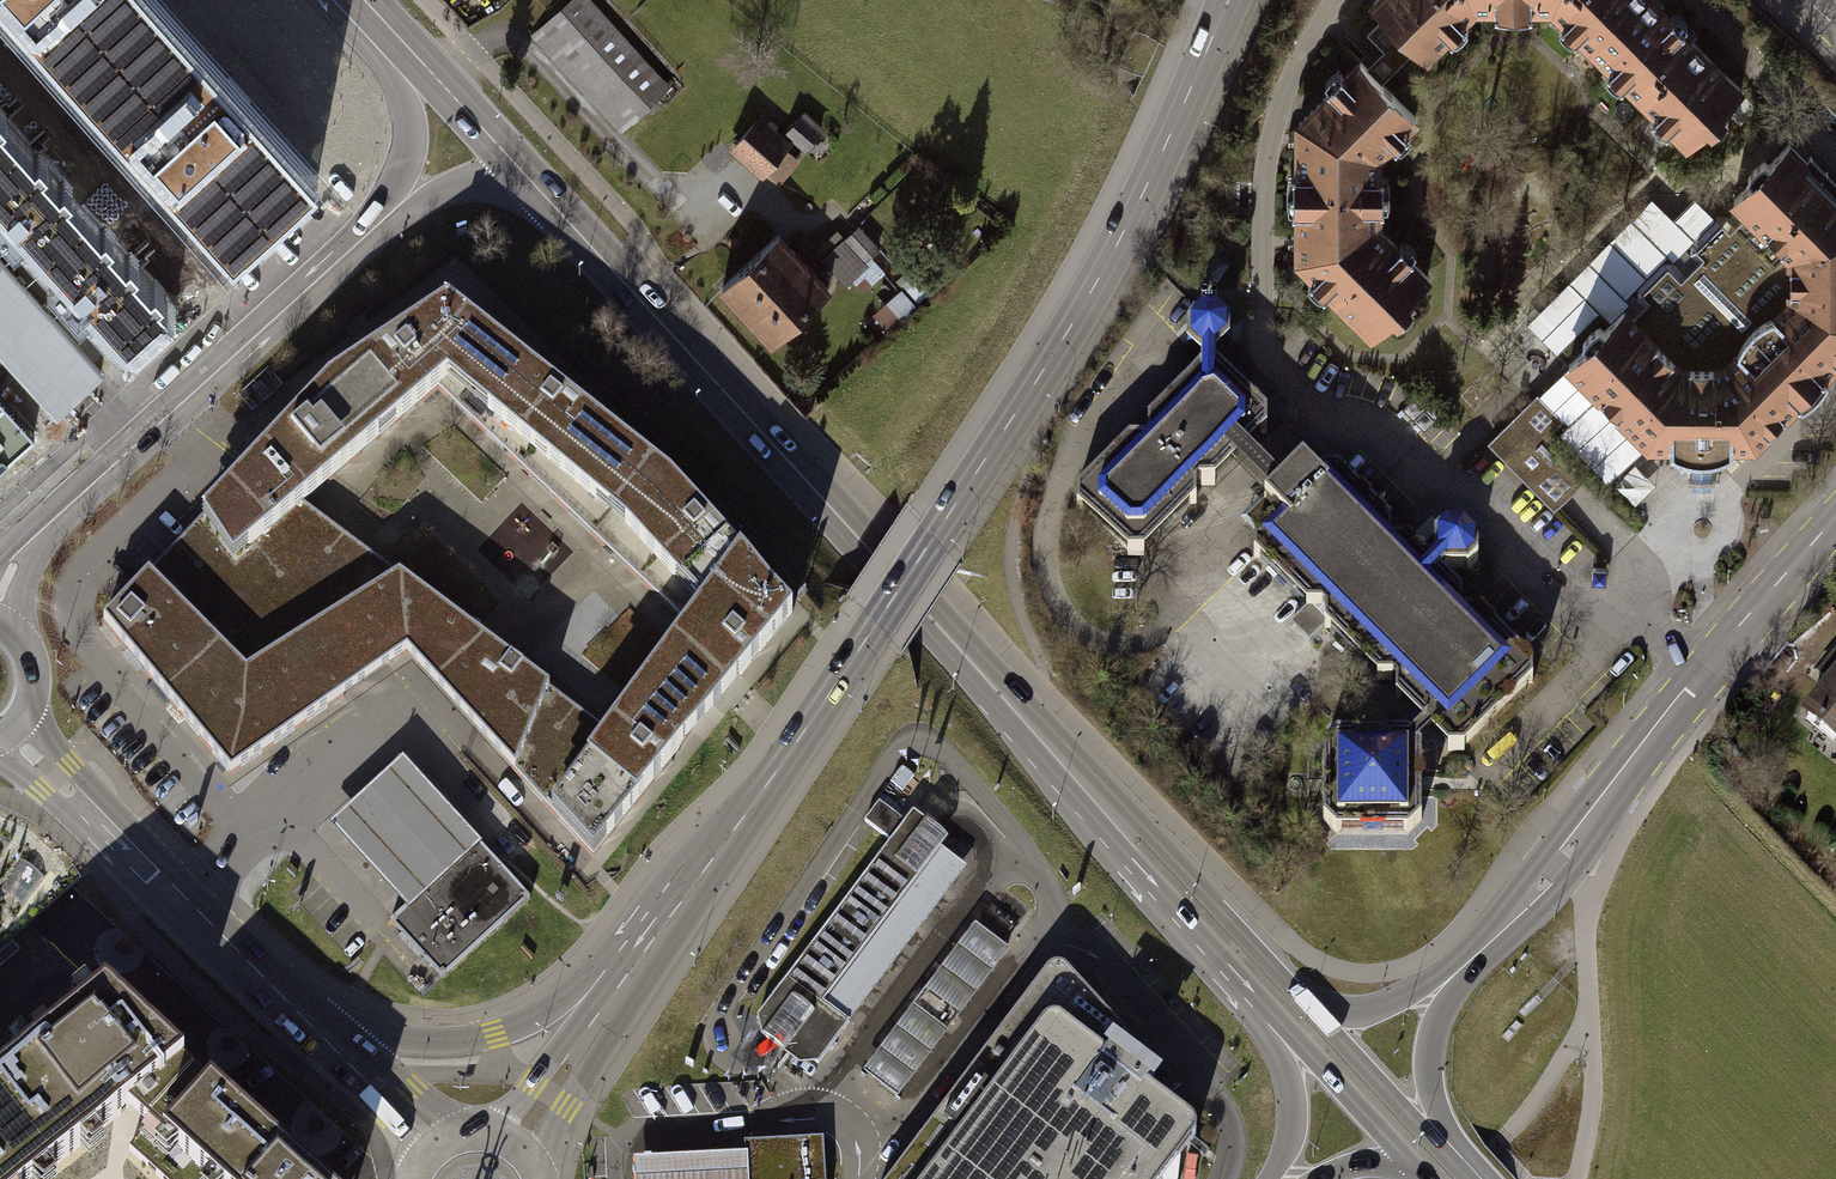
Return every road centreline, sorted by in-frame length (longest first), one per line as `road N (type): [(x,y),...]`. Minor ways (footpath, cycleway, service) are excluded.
road 1 (primary): [(540,191),(1242,962)]
road 2 (secondary): [(865,635),(1108,261),(1228,0)]
road 3 (secondary): [(1830,519),(1480,952)]
road 4 (secondary): [(379,224),(10,563),(0,588)]
road 5 (secondary): [(729,836),(670,872),(564,993),(492,1034),(376,1038),(288,1001)]
road 6 (secondary): [(0,729),(288,1001)]
road 7 (secondary): [(1462,1178),(1428,1080),(1430,1048),(1480,952)]
road 8 (secondary): [(865,635),(729,836)]
road 9 (primary): [(380,19),(540,191)]
road 10 (secondary): [(729,836),(593,1027)]
road 11 (secondary): [(1242,962),(1290,1095),(1292,1128),(1273,1178)]
road 12 (secondary): [(380,19),(409,135),(379,224)]
road 13 (secondary): [(1480,952),(1384,1004),(1339,1013),(1282,1005)]
road 14 (primary): [(1282,1005),(1424,1159)]
road 15 (secondary): [(461,1133),(367,1060),(320,1036)]
road 16 (secondary): [(379,224),(478,184),(540,191)]
road 17 (secondary): [(320,1036),(344,1081),(404,1144),(414,1171)]
road 18 (secondary): [(593,1027),(480,1132)]
road 19 (secondary): [(535,1165),(583,1075),(593,1027)]

